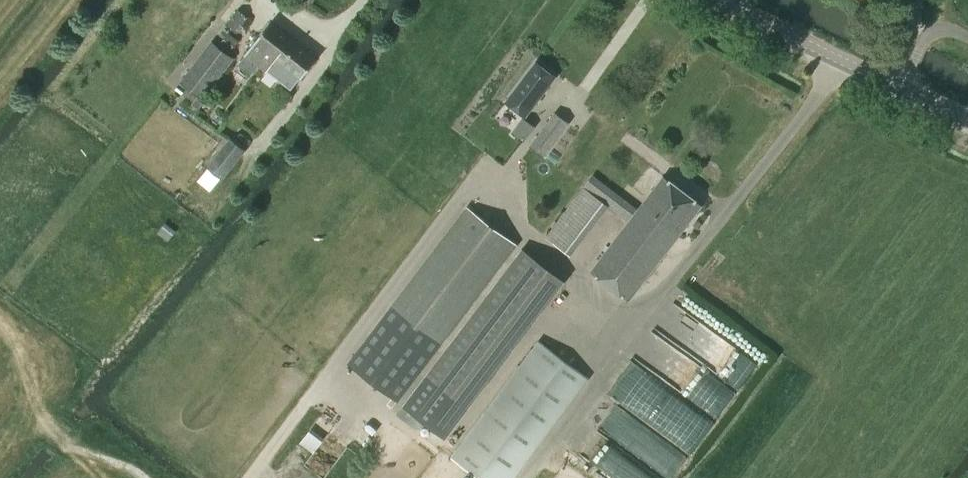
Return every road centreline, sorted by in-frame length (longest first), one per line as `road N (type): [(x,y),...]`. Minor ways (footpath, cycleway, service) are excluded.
road 1 (tertiary): [(967,117),(738,0)]

